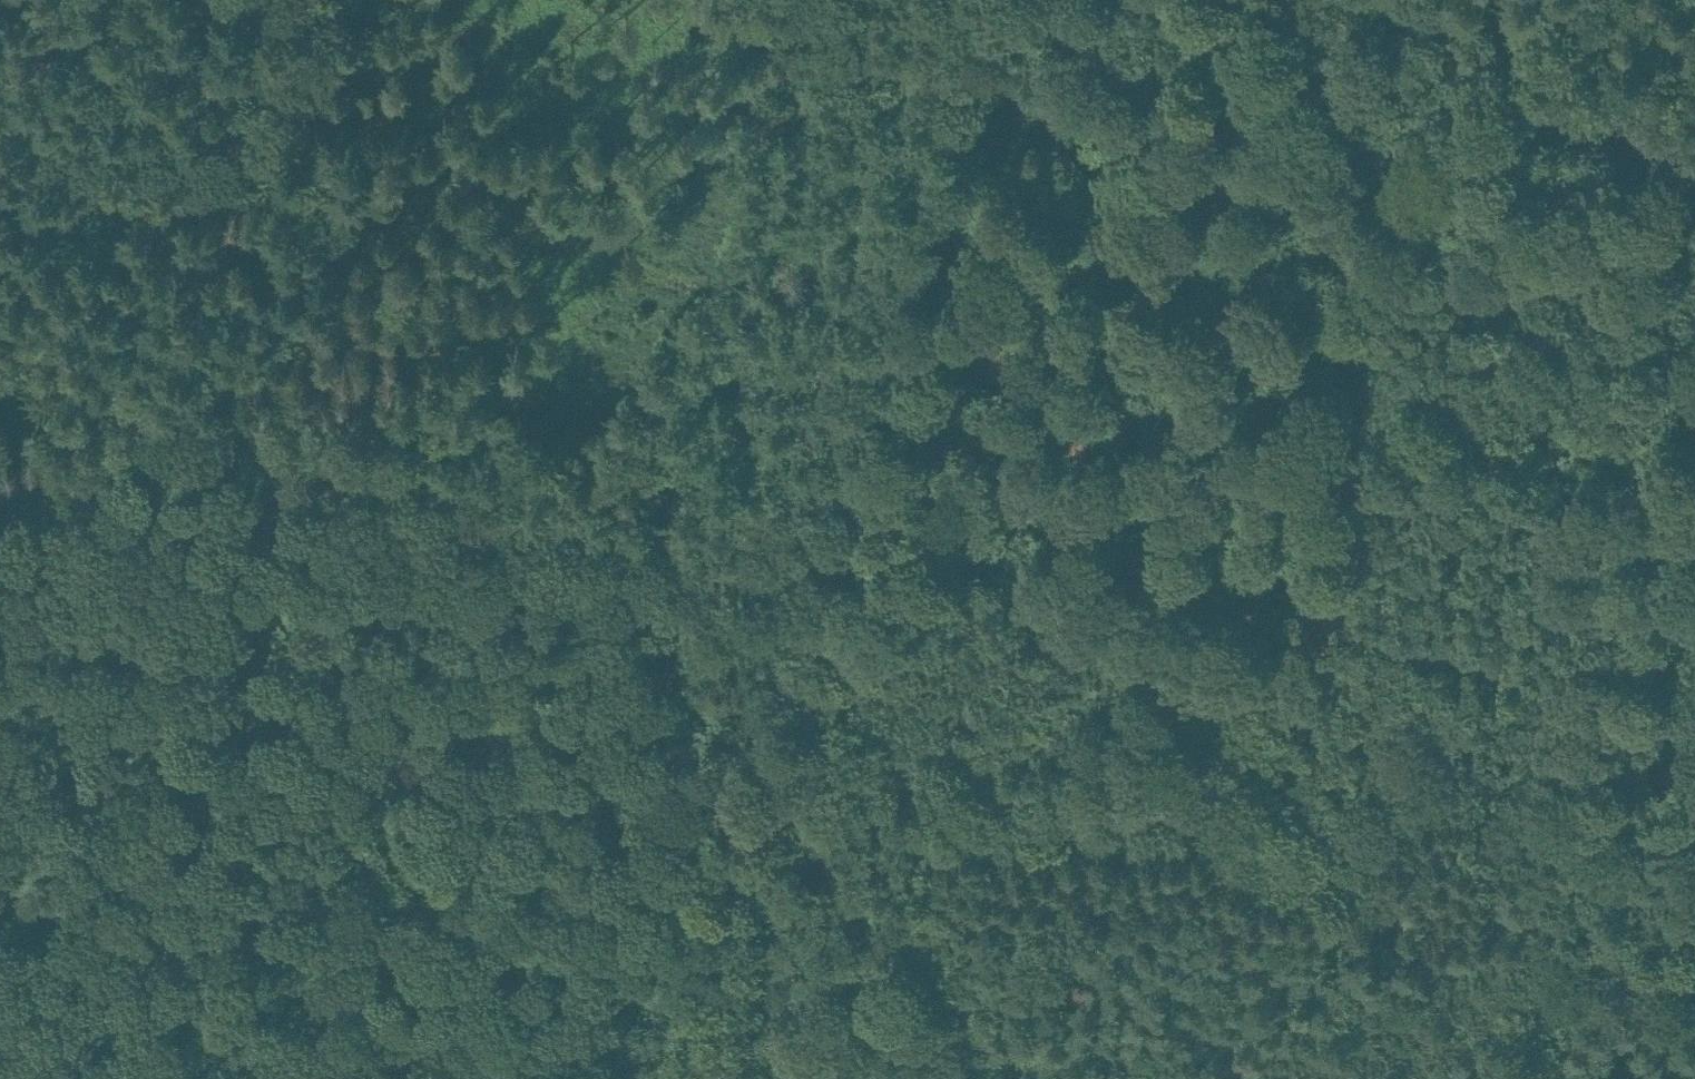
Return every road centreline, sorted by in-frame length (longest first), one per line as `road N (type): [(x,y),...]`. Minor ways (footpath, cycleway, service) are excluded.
road 1 (track): [(1004,0),(571,1078)]

